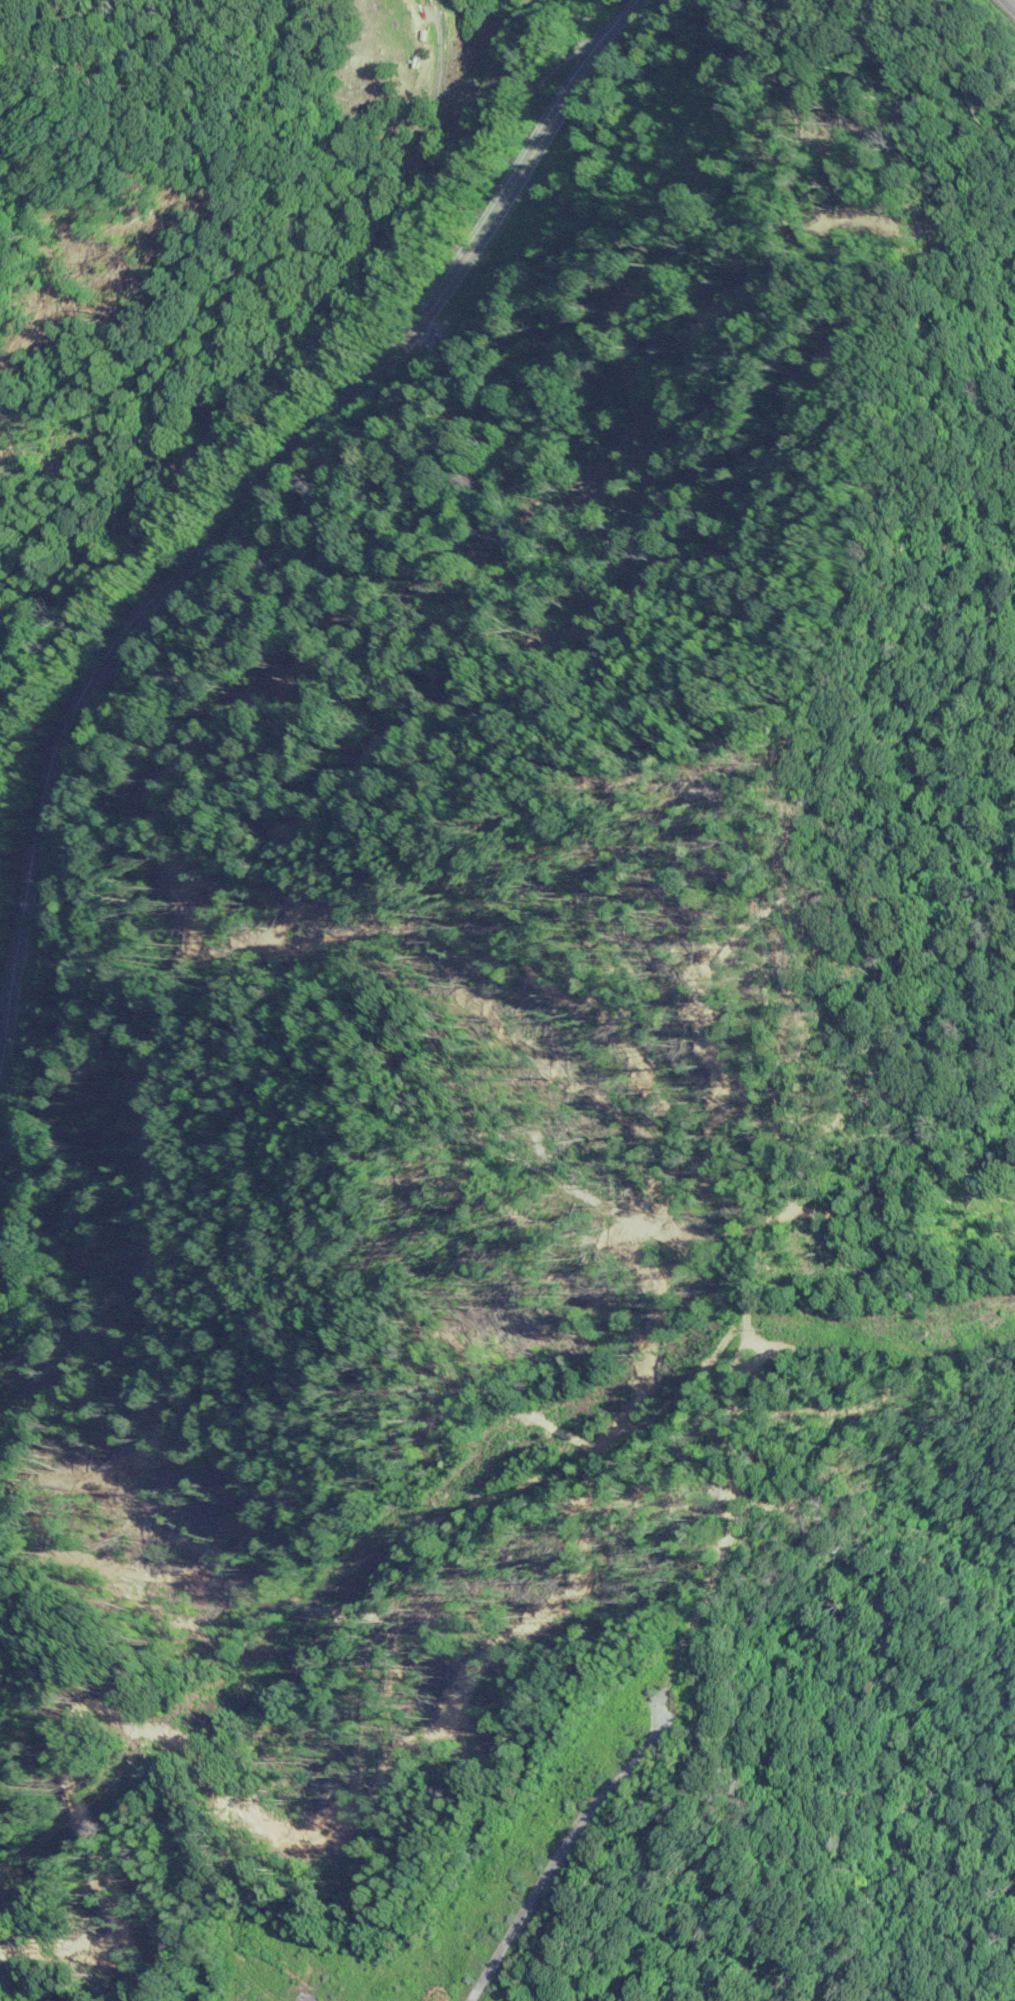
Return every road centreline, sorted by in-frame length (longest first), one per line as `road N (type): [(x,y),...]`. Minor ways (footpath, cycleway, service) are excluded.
road 1 (residential): [(0,1204),(20,972),(75,730),(180,595),(412,349),(587,72),(649,0)]

